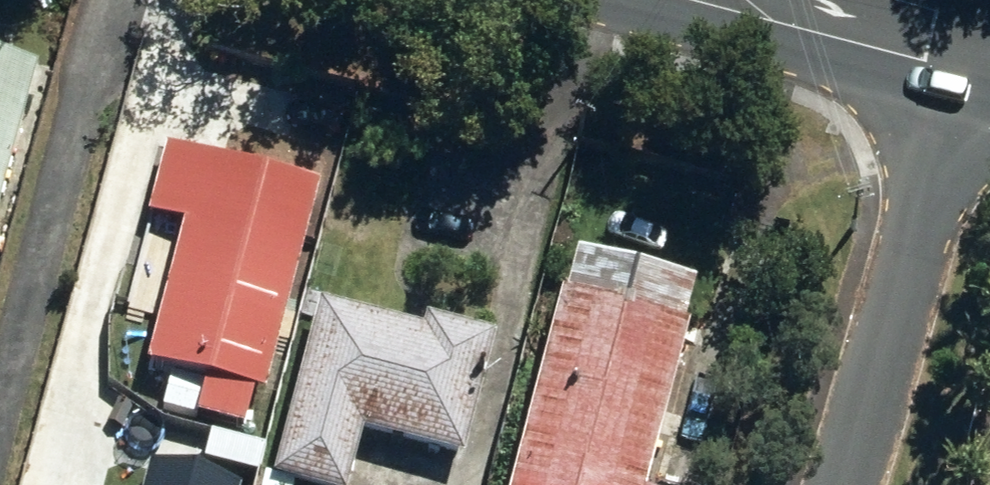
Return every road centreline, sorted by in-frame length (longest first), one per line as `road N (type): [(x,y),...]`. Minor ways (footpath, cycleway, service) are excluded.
road 1 (residential): [(961,36),(838,484)]
road 2 (secondary): [(961,36),(823,0)]

